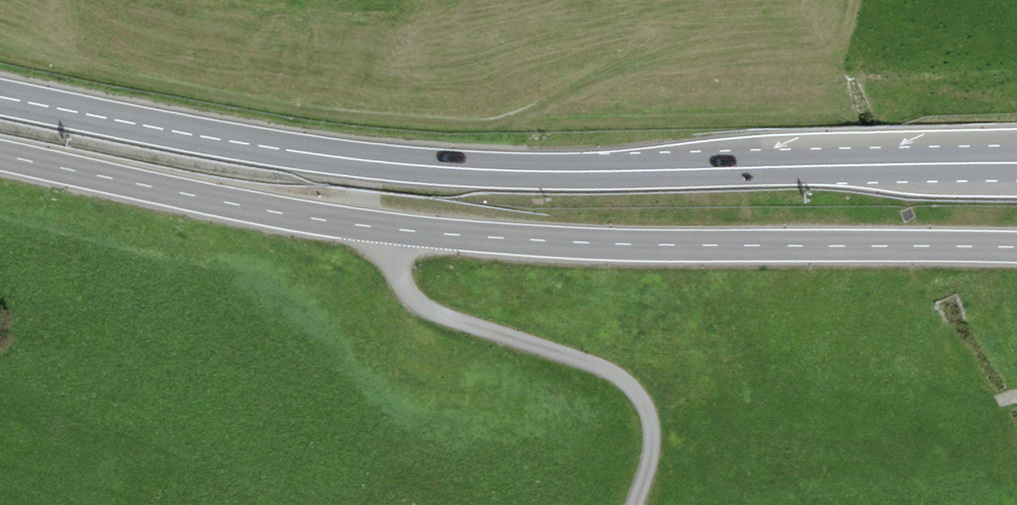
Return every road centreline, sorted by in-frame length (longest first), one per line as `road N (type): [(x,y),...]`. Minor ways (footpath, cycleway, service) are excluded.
road 1 (tertiary): [(1016,249),(465,236),(277,212),(0,157)]
road 2 (primary): [(0,98),(329,153),(565,170),(801,170)]
road 3 (tertiary): [(1016,143),(908,146),(801,170)]
road 4 (primary): [(801,170),(1000,170)]

